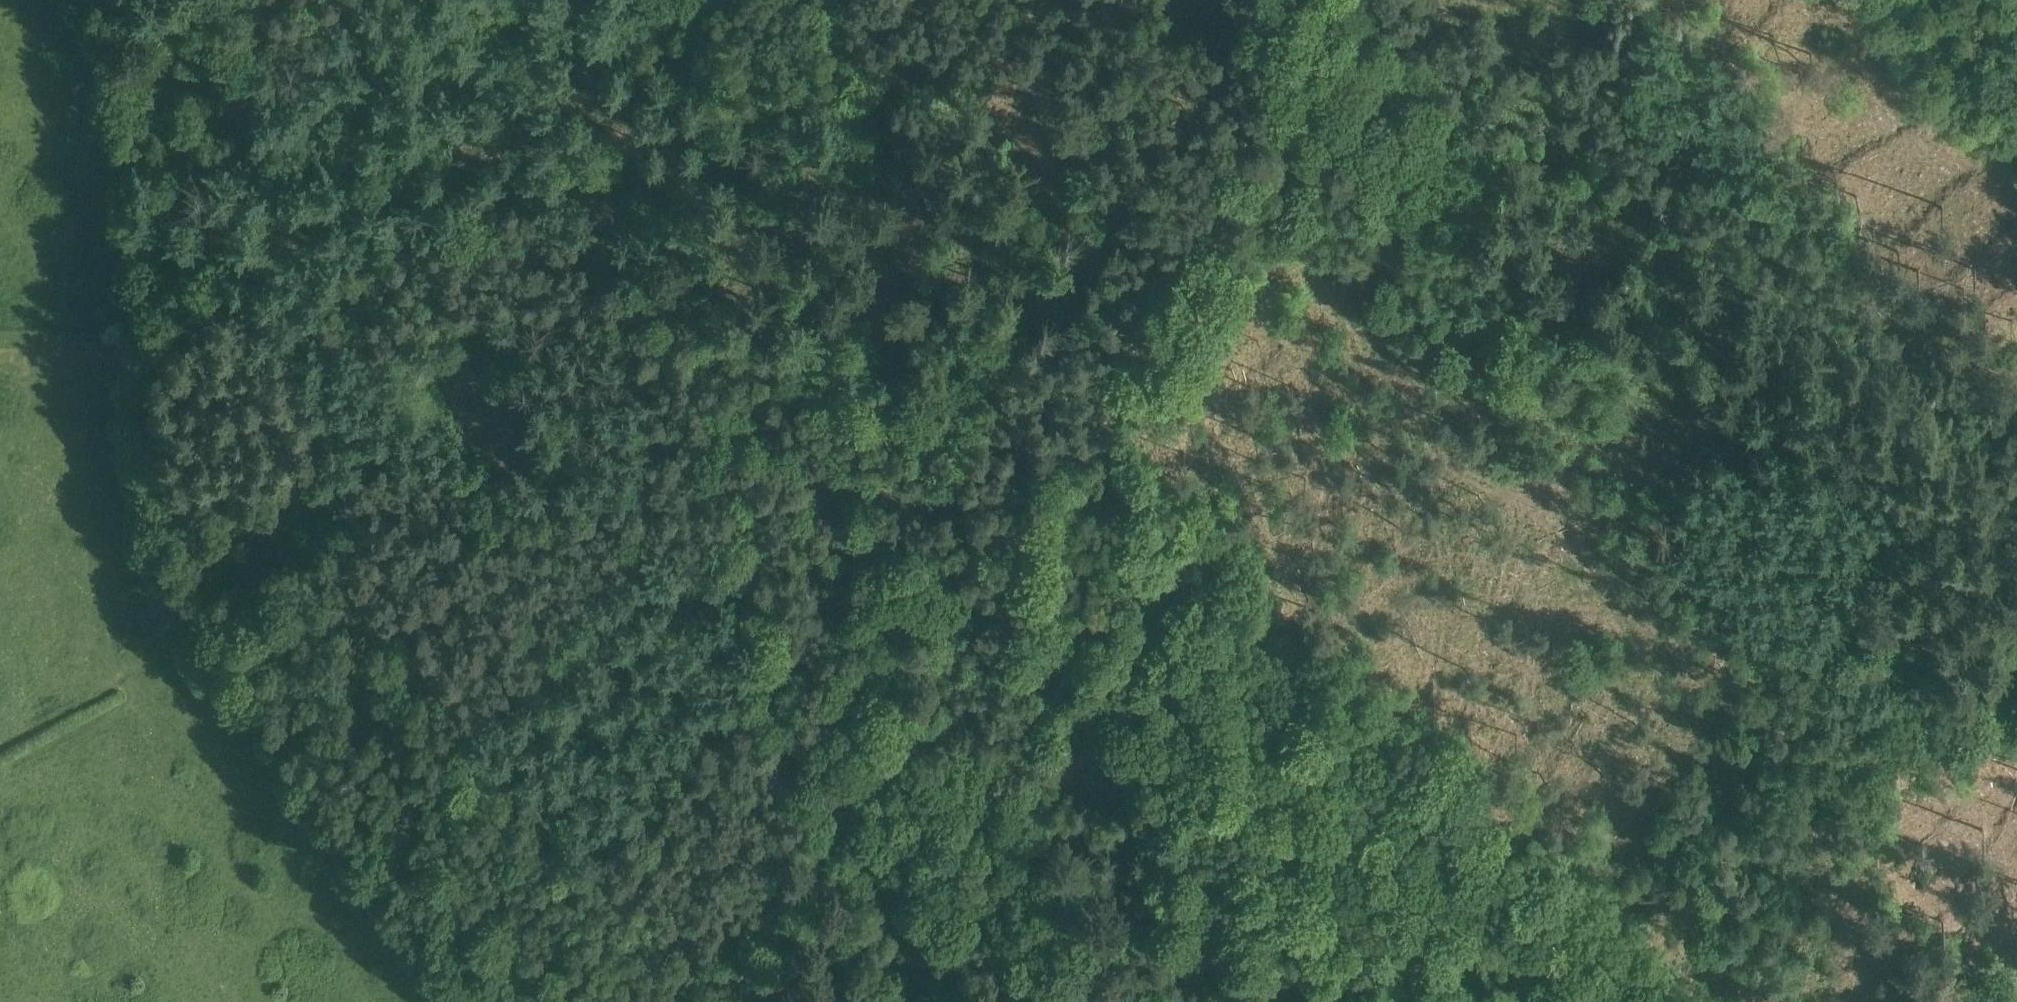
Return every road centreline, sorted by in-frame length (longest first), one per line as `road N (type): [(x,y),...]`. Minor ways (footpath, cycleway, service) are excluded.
road 1 (track): [(1364,1001),(1085,744),(1038,631),(1052,523),(1067,483),(1132,430),(1313,0)]
road 2 (track): [(536,1001),(388,863),(248,667),(202,556),(185,481),(117,0)]

